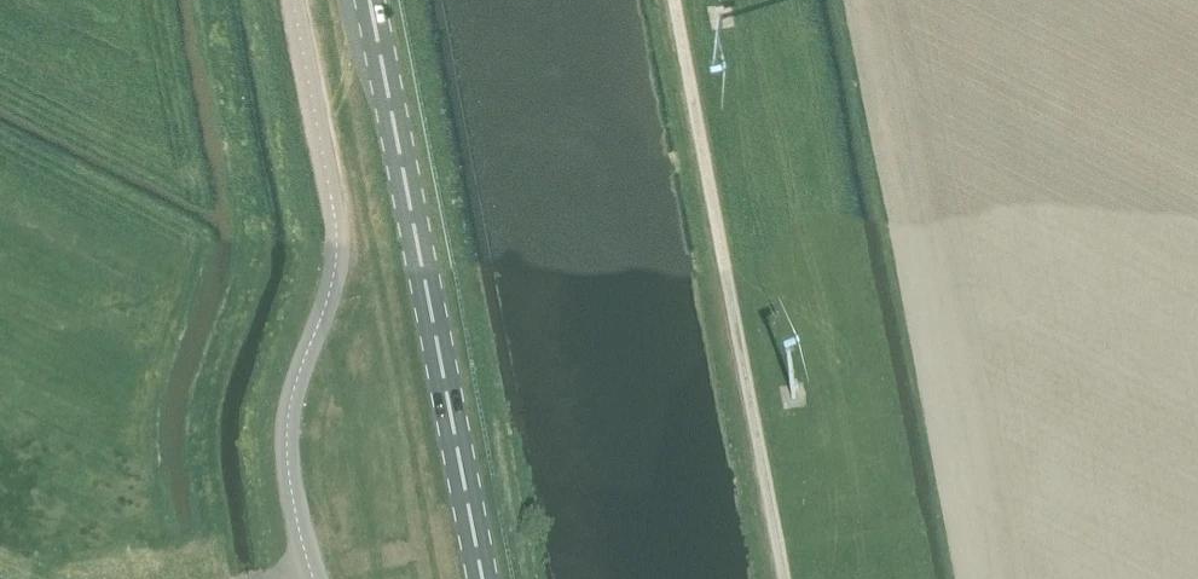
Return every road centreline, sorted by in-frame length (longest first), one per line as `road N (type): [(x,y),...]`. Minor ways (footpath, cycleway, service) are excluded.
road 1 (unclassified): [(312,578),(286,440),(290,401),(330,286),(336,222),(292,0)]
road 2 (primary): [(481,578),(370,0)]

